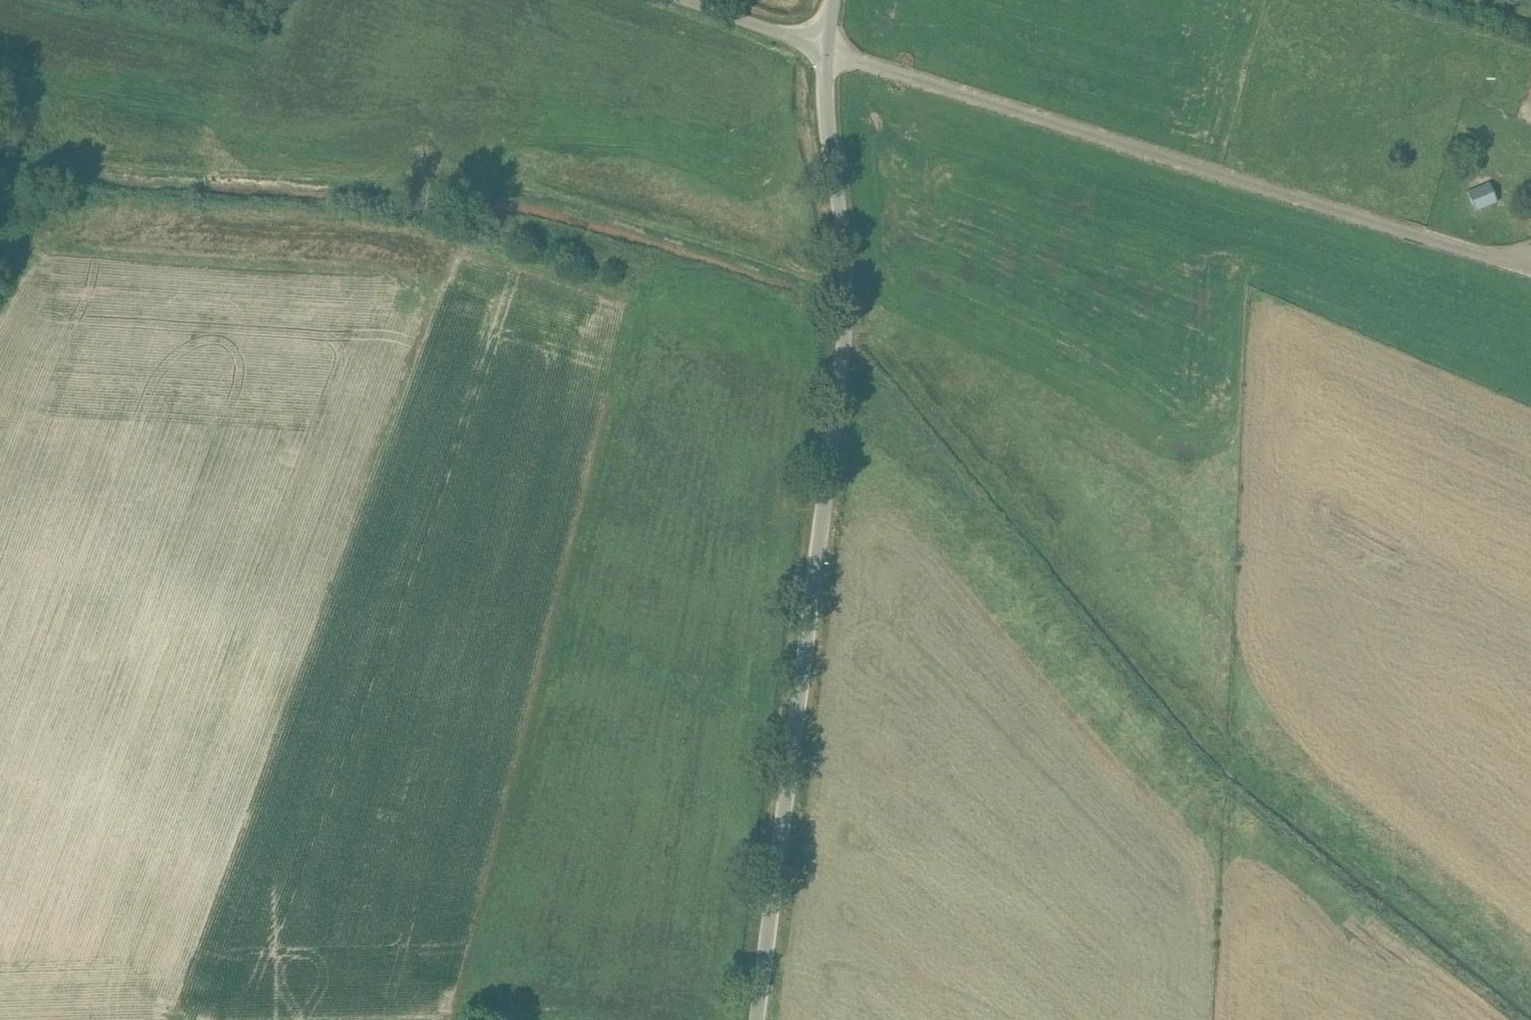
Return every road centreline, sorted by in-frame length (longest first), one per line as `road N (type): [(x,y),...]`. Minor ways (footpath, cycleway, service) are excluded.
road 1 (unclassified): [(755,1019),(846,335),(829,49)]
road 2 (track): [(1527,1019),(1212,774),(846,335)]
road 3 (unclassified): [(829,49),(696,0)]

